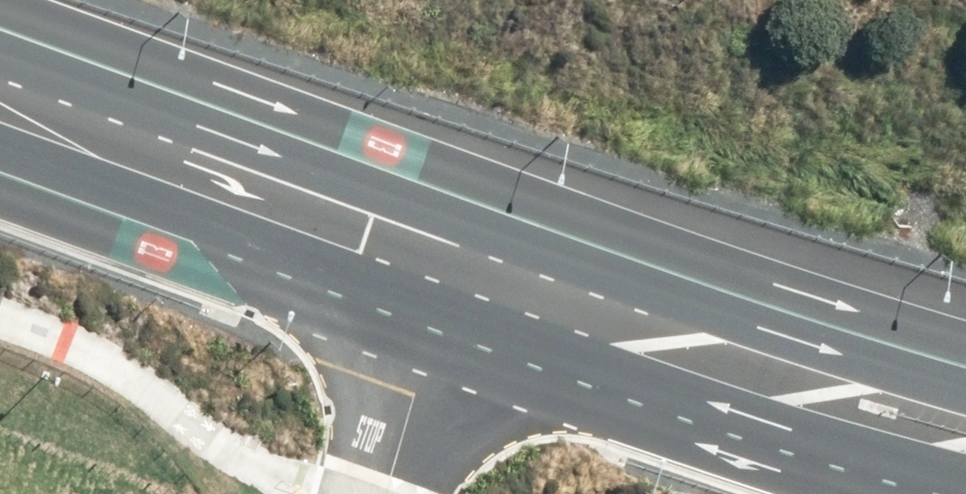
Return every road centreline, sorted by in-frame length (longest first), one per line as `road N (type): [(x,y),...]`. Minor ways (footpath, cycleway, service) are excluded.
road 1 (primary): [(0,29),(279,131),(965,358)]
road 2 (primary): [(965,474),(447,311),(0,155)]

